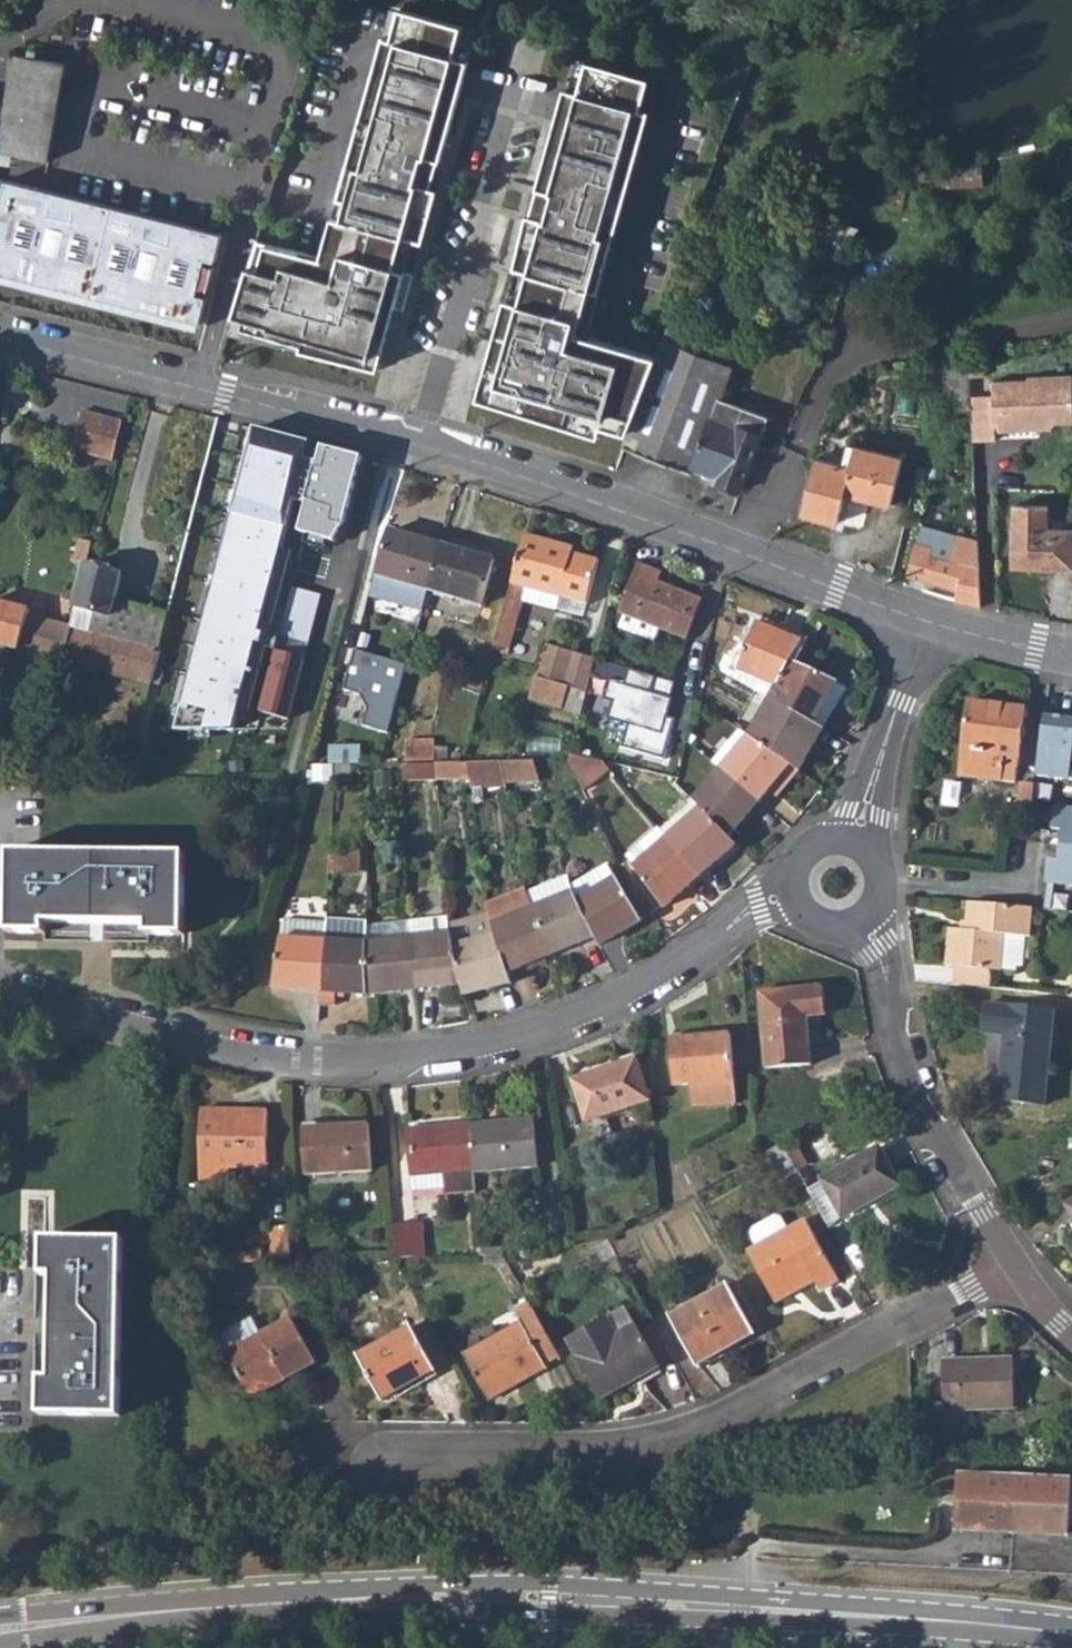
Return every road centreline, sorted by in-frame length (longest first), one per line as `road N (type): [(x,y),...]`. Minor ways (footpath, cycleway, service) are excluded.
road 1 (residential): [(799,894),(731,922),(591,1009),(456,1048),(363,1061),(258,1055),(0,990)]
road 2 (tertiary): [(238,1605),(407,1599),(820,1617),(1071,1638)]
road 3 (residential): [(1014,1264),(740,1411),(670,1438),(594,1452),(444,1449),(377,1467)]
road 4 (residential): [(932,624),(541,477),(420,439)]
road 5 (residential): [(420,439),(0,337)]
road 6 (residential): [(857,917),(890,967),(895,1040),(912,1103),(1014,1264)]
road 7 (residential): [(515,90),(420,439)]
road 8 (tertiary): [(0,1647),(168,1626),(238,1605)]
road 9 (residential): [(854,850),(932,624)]
road 10 (tertiary): [(238,1605),(166,1600),(0,1615)]
road 11 (residential): [(1071,653),(932,624)]

